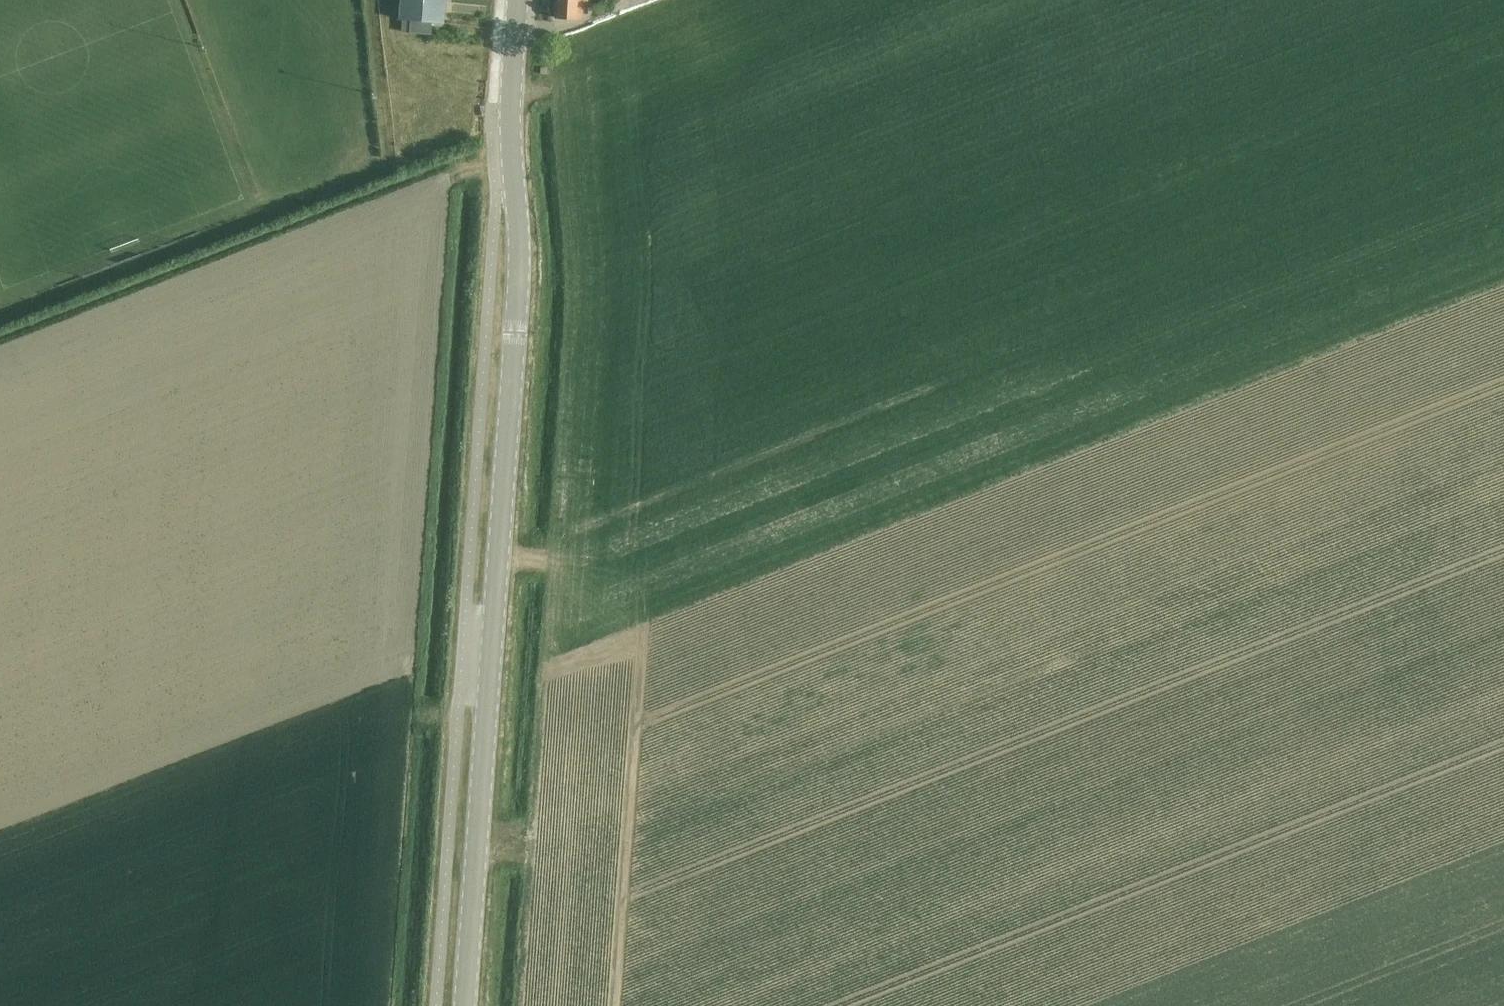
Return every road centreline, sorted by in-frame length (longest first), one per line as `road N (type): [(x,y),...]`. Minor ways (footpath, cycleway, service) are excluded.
road 1 (tertiary): [(464,1005),(519,243),(508,102),(515,0)]

